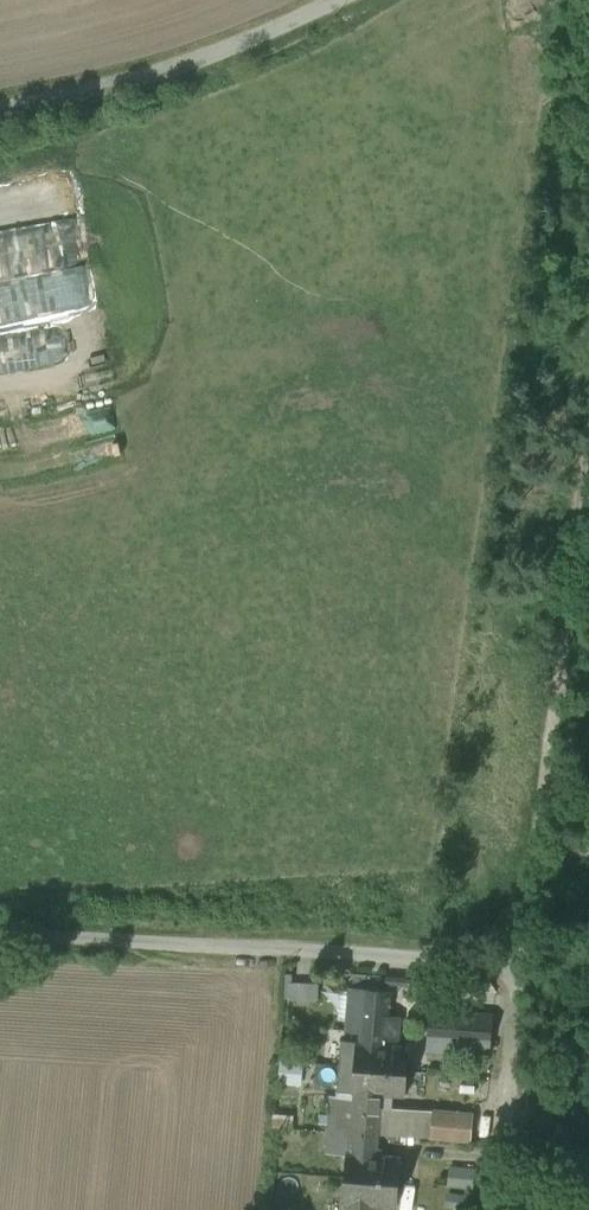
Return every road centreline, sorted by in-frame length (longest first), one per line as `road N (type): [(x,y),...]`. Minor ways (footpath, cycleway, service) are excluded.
road 1 (unclassified): [(0,937),(516,961)]
road 2 (unclassified): [(588,464),(516,961)]
road 3 (unclassified): [(325,0),(264,32),(106,82),(0,102)]
road 4 (unclassified): [(516,961),(490,1209)]

